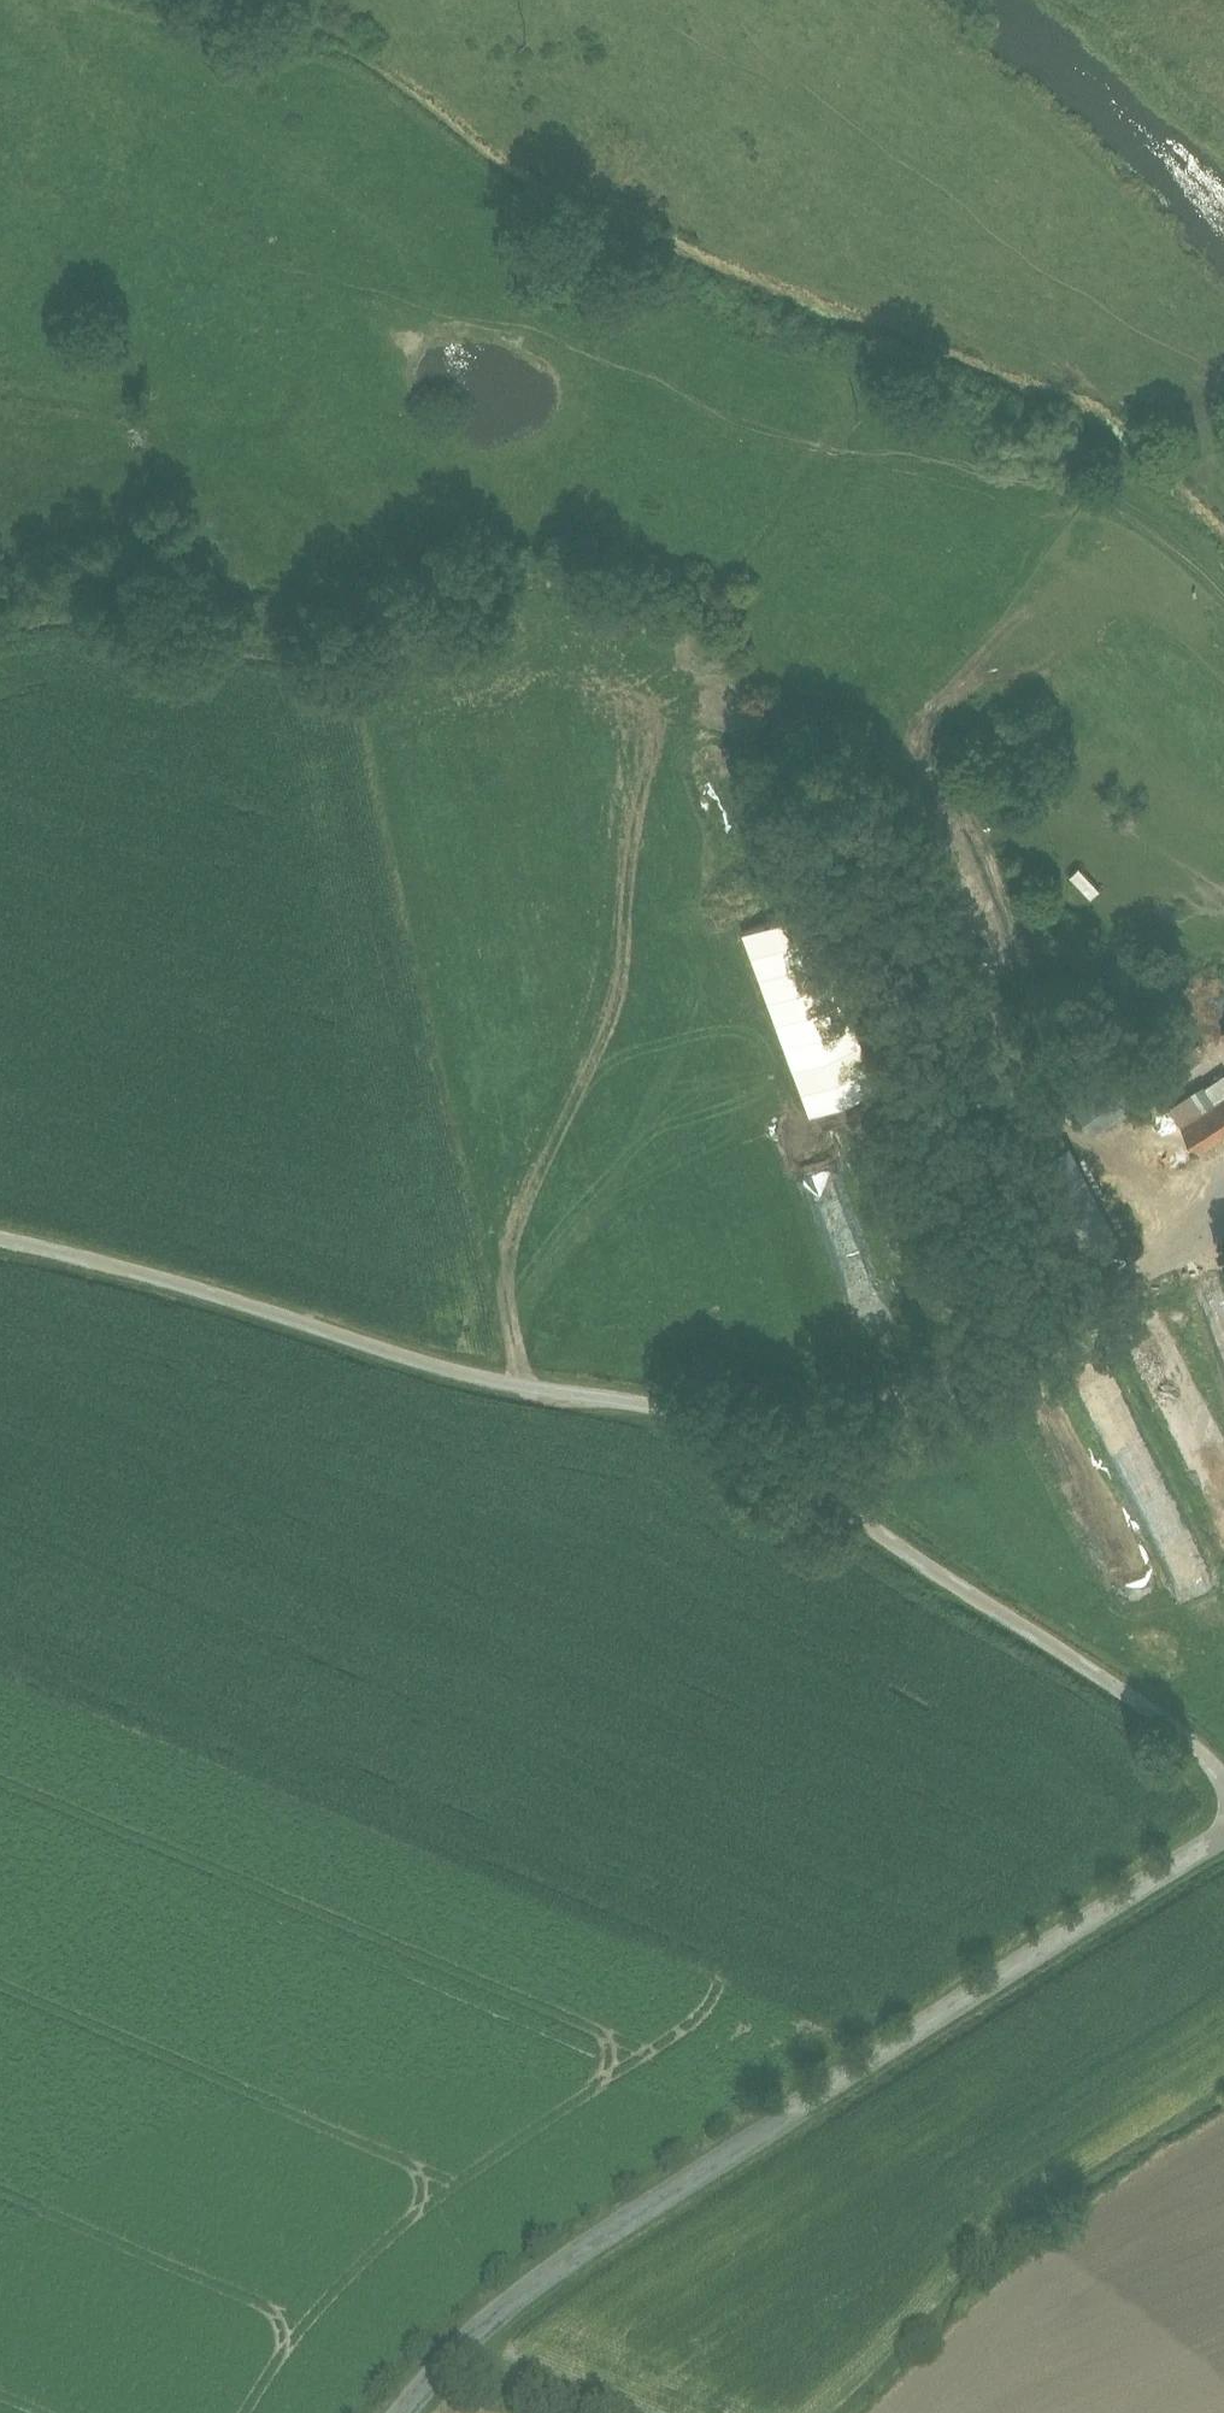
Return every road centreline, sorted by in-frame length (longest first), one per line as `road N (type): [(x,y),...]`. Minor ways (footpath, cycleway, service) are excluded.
road 1 (residential): [(0,1236),(437,1360),(684,1410),(743,1431),(874,1534),(1195,1750),(1223,1781)]
road 2 (residential): [(389,2412),(422,2368),(566,2256),(1223,1839)]

